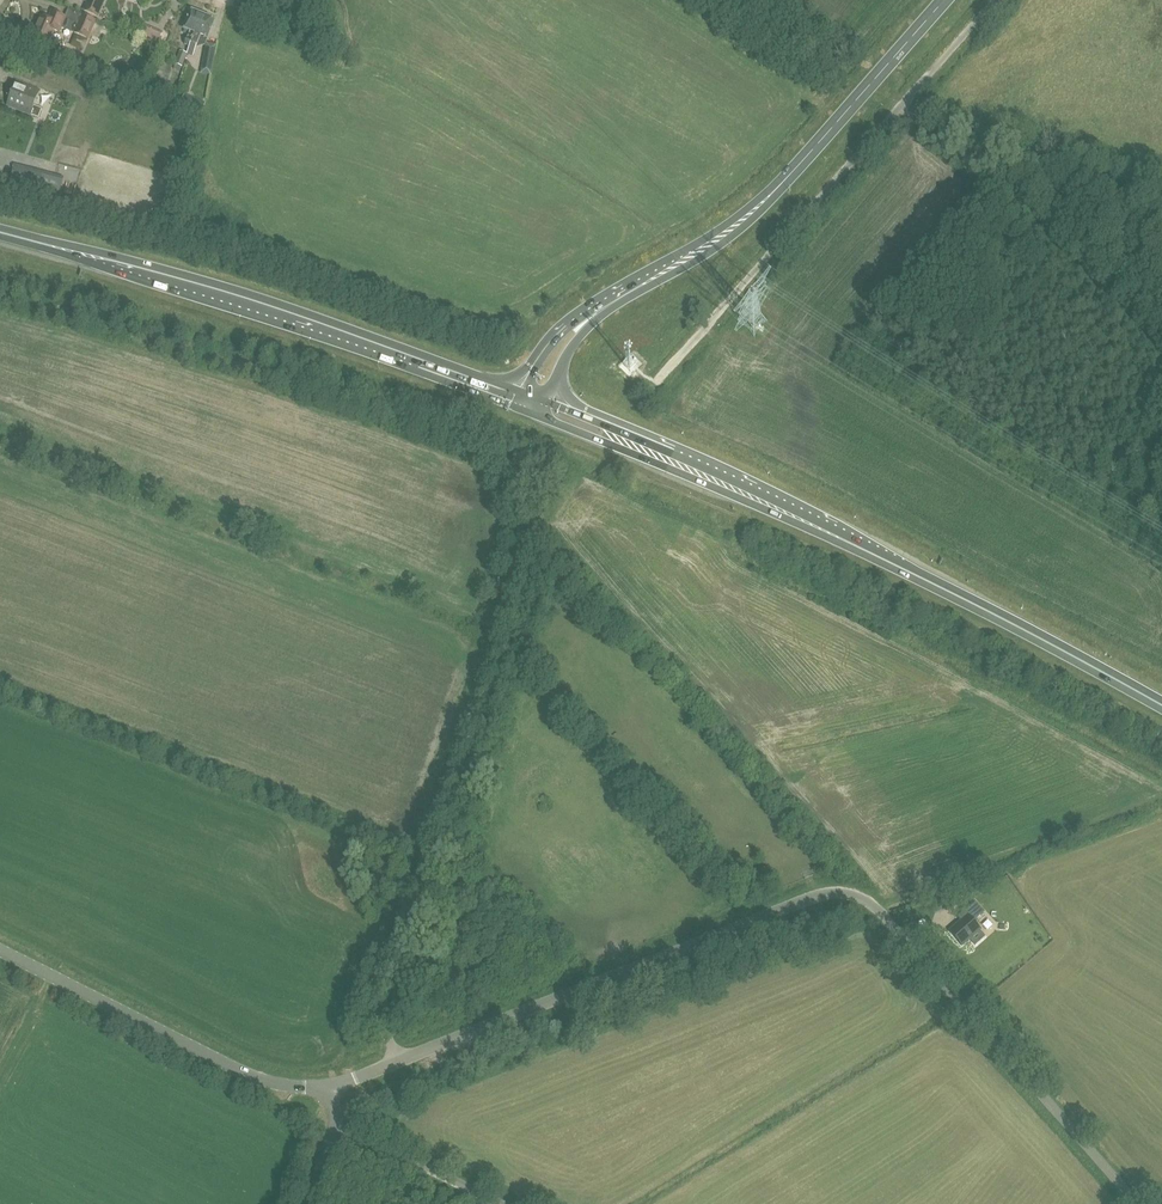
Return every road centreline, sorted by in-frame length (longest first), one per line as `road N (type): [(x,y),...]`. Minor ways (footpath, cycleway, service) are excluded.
road 1 (unclassified): [(1127,1203),(849,890),(832,883),(773,884),(717,920),(403,1054)]
road 2 (trunk): [(0,232),(278,314),(523,401)]
road 3 (unclassified): [(403,1054),(384,1010),(535,532)]
road 4 (unclassified): [(998,0),(659,381)]
road 5 (primary): [(943,0),(754,211),(610,303)]
road 6 (trunk): [(523,401),(541,417),(899,567)]
road 7 (trunk): [(899,567),(742,486),(547,402)]
road 8 (unclassified): [(335,1080),(262,1081),(0,952)]
road 9 (trunk): [(899,567),(1161,705)]
road 10 (unclassified): [(496,1203),(340,1127)]
road 11 (track): [(1026,199),(901,109)]
road 12 (primary): [(610,303),(564,328),(523,401)]

